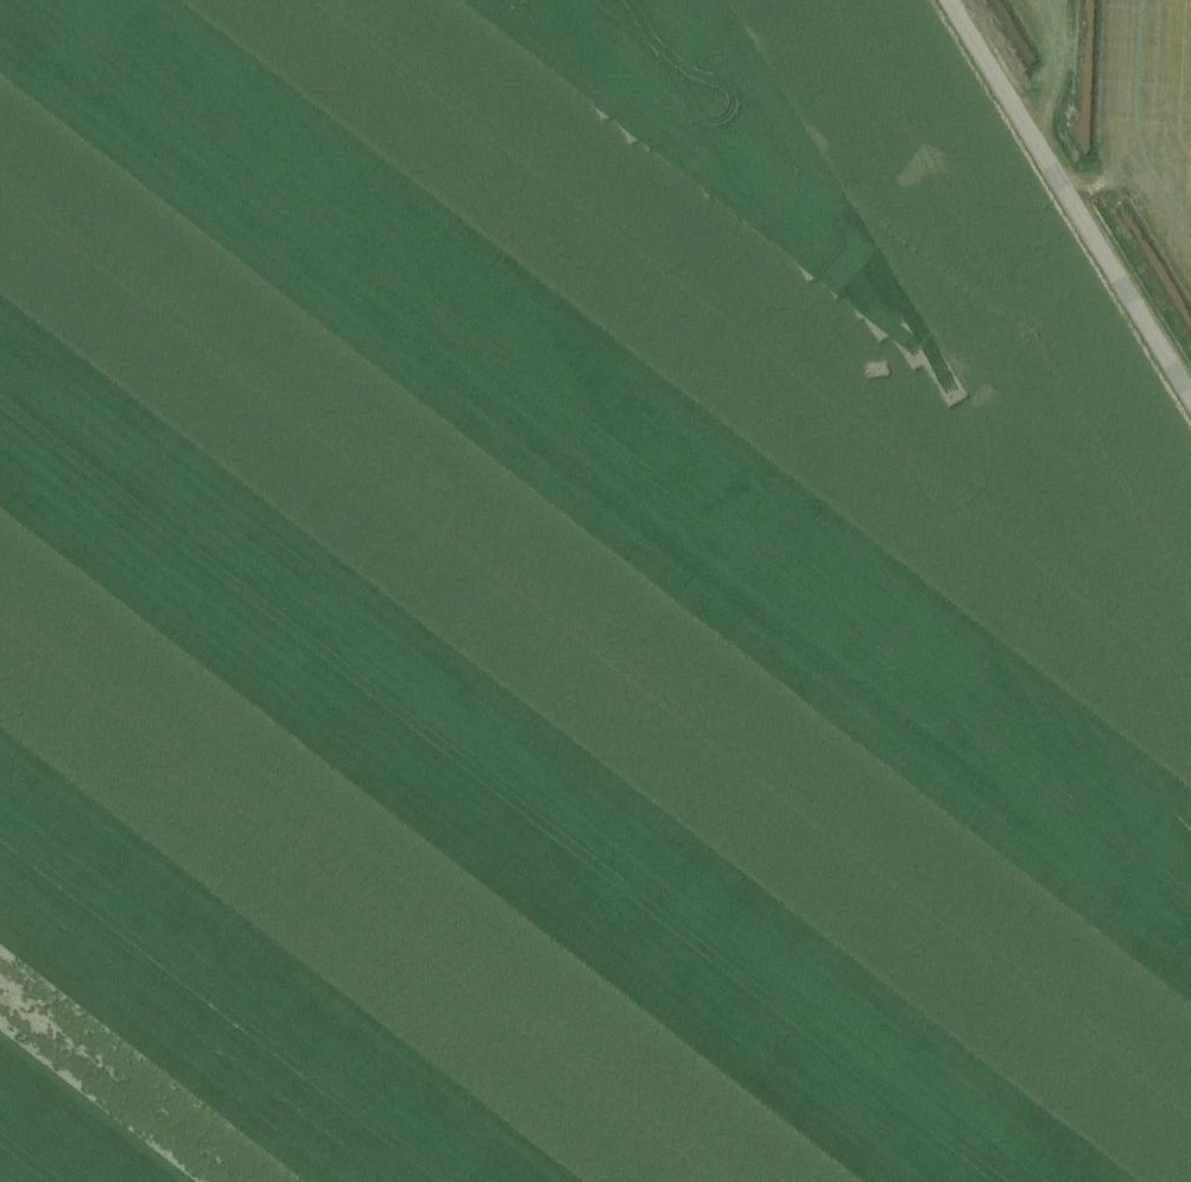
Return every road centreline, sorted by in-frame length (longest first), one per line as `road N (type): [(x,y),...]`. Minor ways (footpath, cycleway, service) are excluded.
road 1 (unclassified): [(1190,397),(950,0)]

